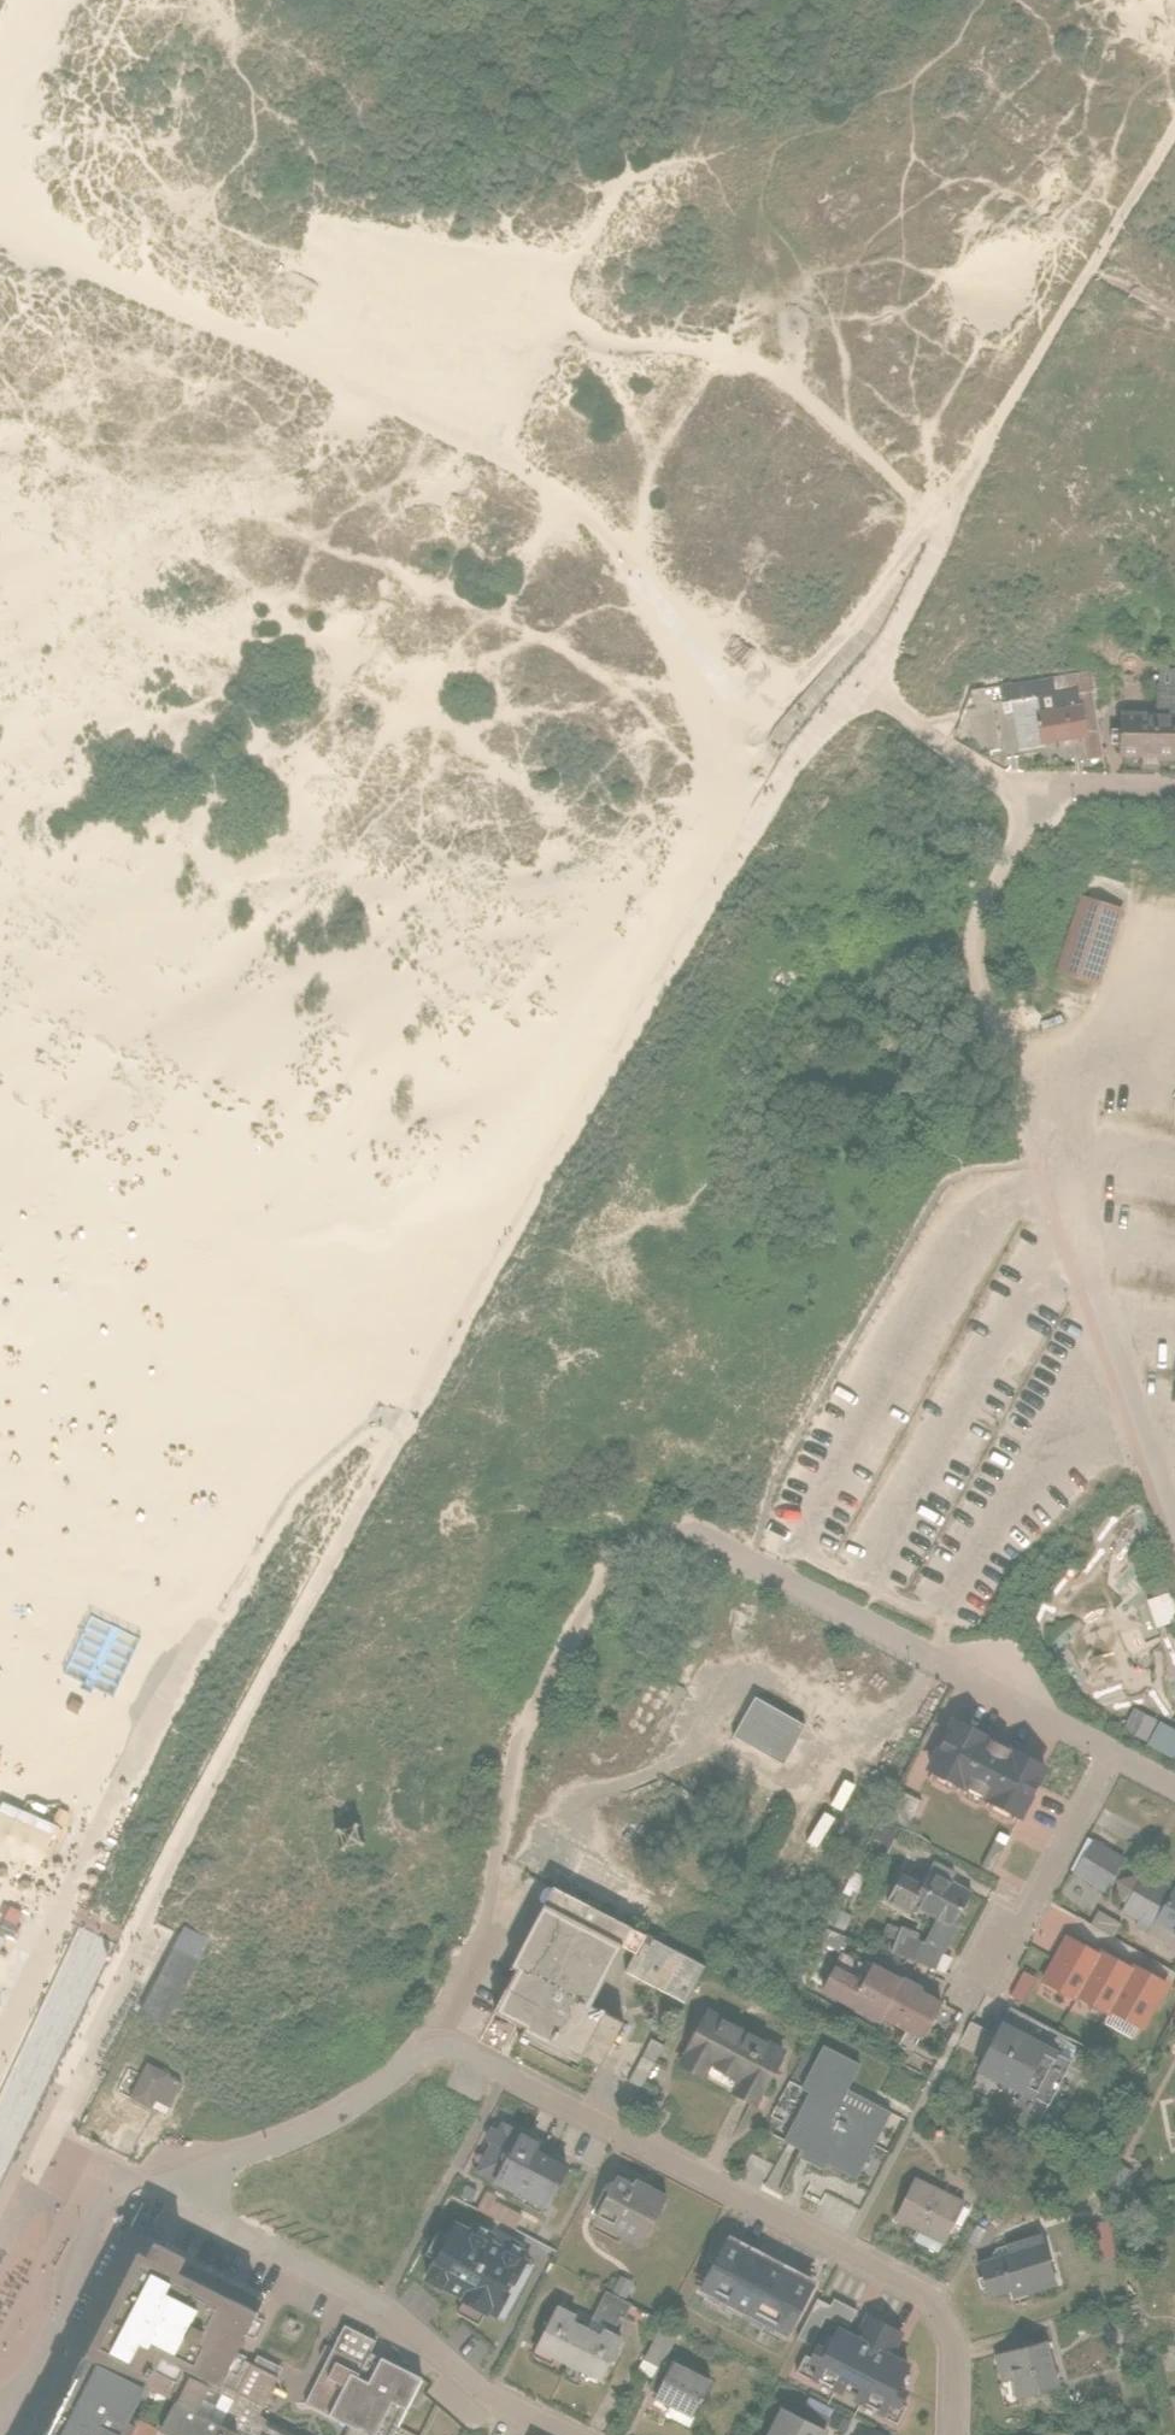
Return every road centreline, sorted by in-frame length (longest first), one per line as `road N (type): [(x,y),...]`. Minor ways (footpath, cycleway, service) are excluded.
road 1 (residential): [(954,2434),(954,2354),(940,2305),(914,2285),(433,2037),(382,2084),(328,2118),(162,2187)]
road 2 (track): [(710,694),(628,575),(571,513),(498,467),(282,360),(0,247)]
road 3 (residential): [(1110,1749),(746,1555),(691,1528),(682,1532)]
road 4 (residential): [(571,2434),(485,2391),(386,2303),(162,2187)]
road 5 (track): [(969,471),(825,659),(770,698),(737,708),(710,694)]
road 6 (residential): [(1174,794),(1036,791),(927,755),(841,691)]
road 7 (residential): [(1110,1749),(967,2005)]
road 8 (residential): [(0,2404),(111,2181)]
road 9 (track): [(710,694),(715,835),(696,894)]

